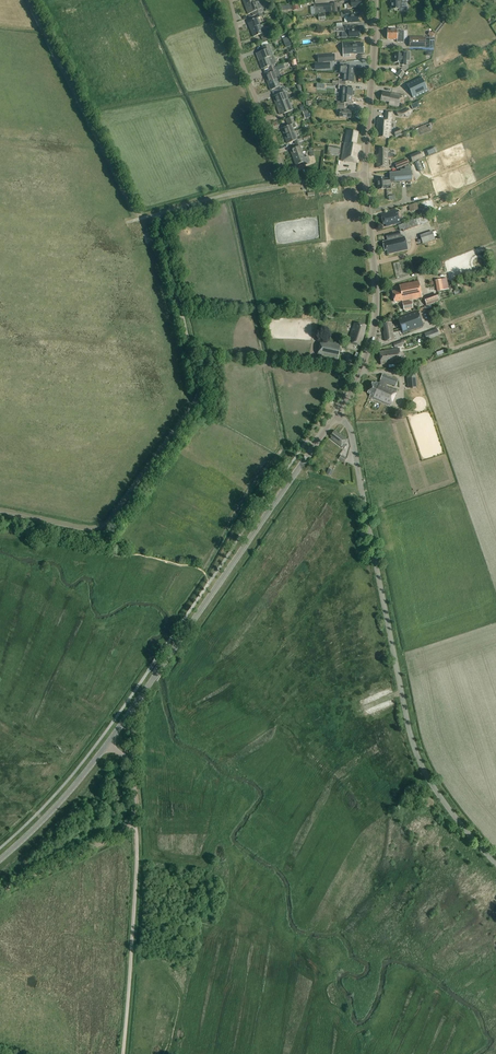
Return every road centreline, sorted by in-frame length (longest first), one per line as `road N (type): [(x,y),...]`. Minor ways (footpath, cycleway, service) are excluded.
road 1 (tertiary): [(495,863),(439,794),(414,745),(351,431),(337,416)]
road 2 (tertiary): [(108,743),(337,416)]
road 3 (track): [(99,526),(195,402),(160,213)]
road 4 (tertiary): [(337,416),(374,326),(366,174)]
road 5 (track): [(27,0),(140,218)]
road 6 (unclassified): [(0,892),(135,821),(132,765),(108,743)]
road 7 (track): [(123,1053),(135,821)]
road 8 (tertiary): [(366,174),(375,0)]
road 9 (tertiary): [(0,860),(108,743)]
road 10 (unclassified): [(140,218),(288,185)]
road 11 (unclassified): [(288,185),(237,49)]

